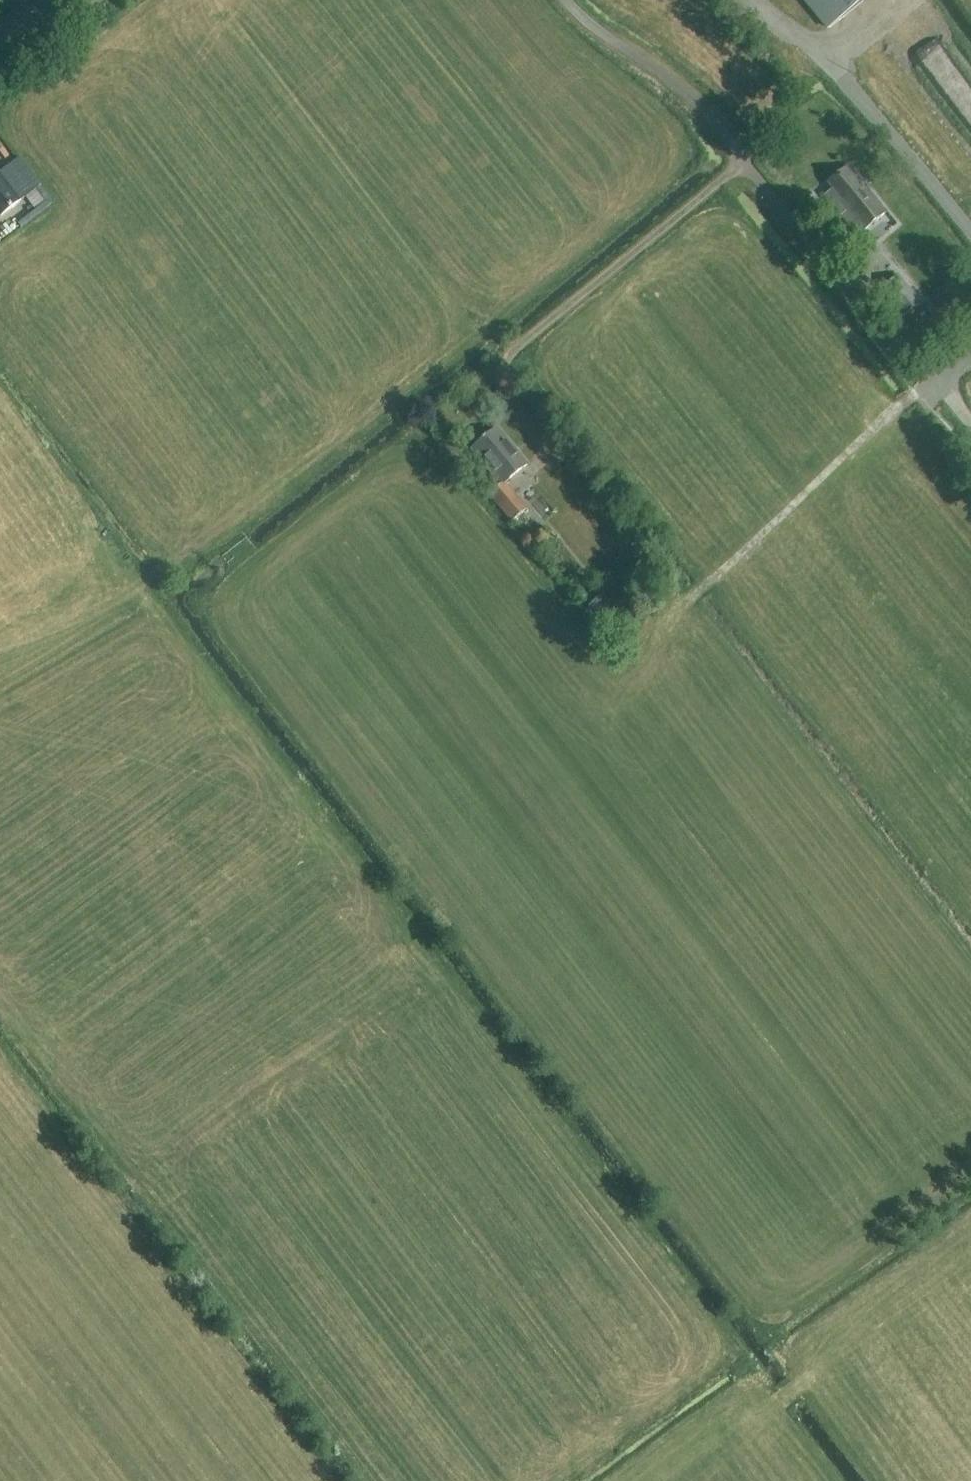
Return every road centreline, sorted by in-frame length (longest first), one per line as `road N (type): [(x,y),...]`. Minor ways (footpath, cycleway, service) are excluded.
road 1 (track): [(738,159),(496,363),(503,384),(551,450)]
road 2 (unclassified): [(840,289),(675,79),(569,0)]

